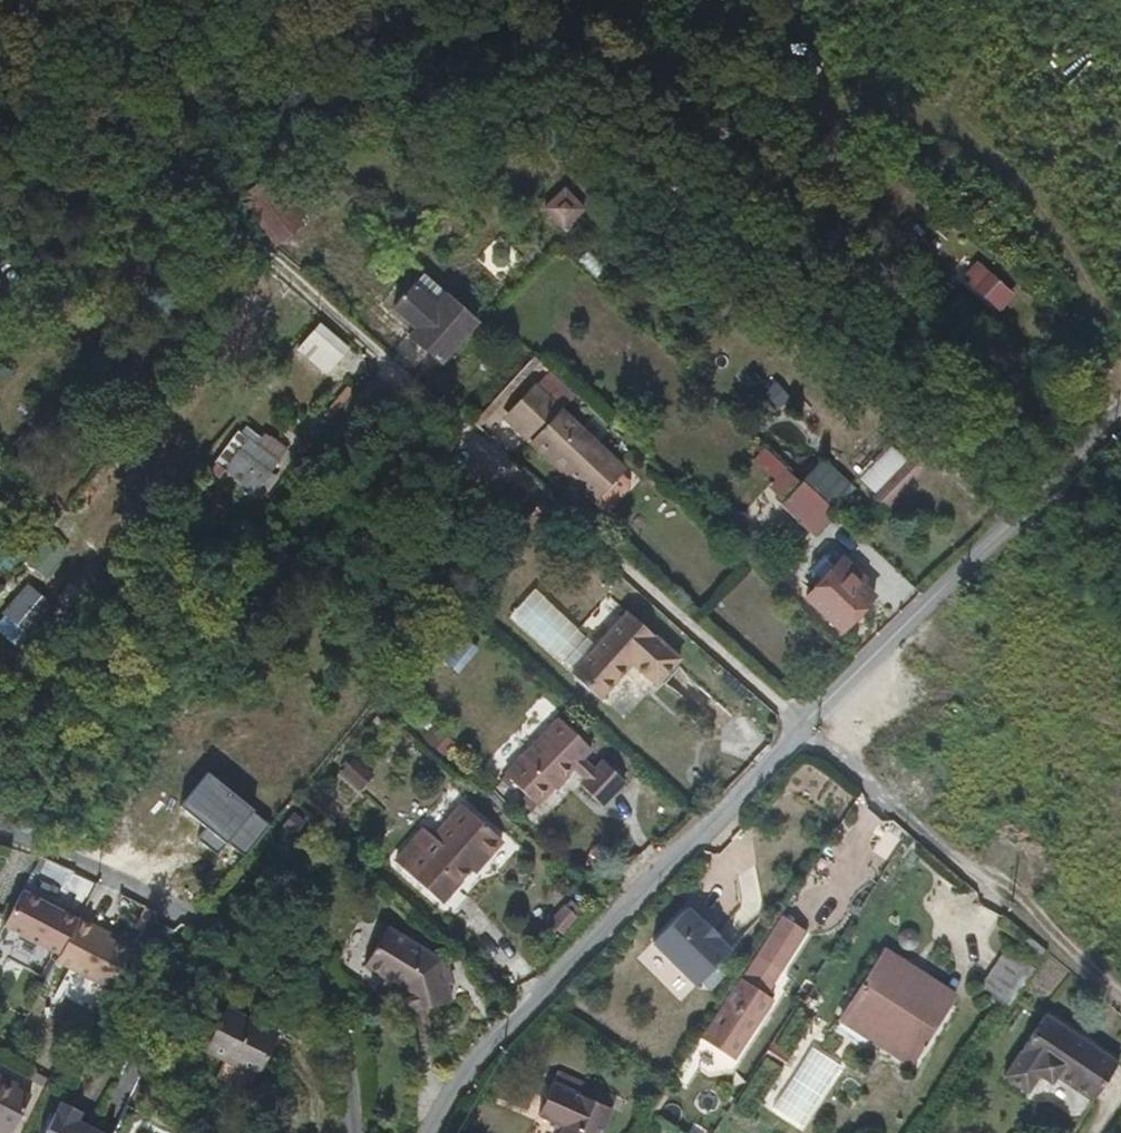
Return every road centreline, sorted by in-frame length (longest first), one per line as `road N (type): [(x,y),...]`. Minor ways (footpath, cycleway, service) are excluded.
road 1 (track): [(1120,996),(231,221)]
road 2 (residential): [(433,1132),(458,1080),(1120,413)]
road 3 (residential): [(359,1132),(336,1015),(293,965),(0,833)]

